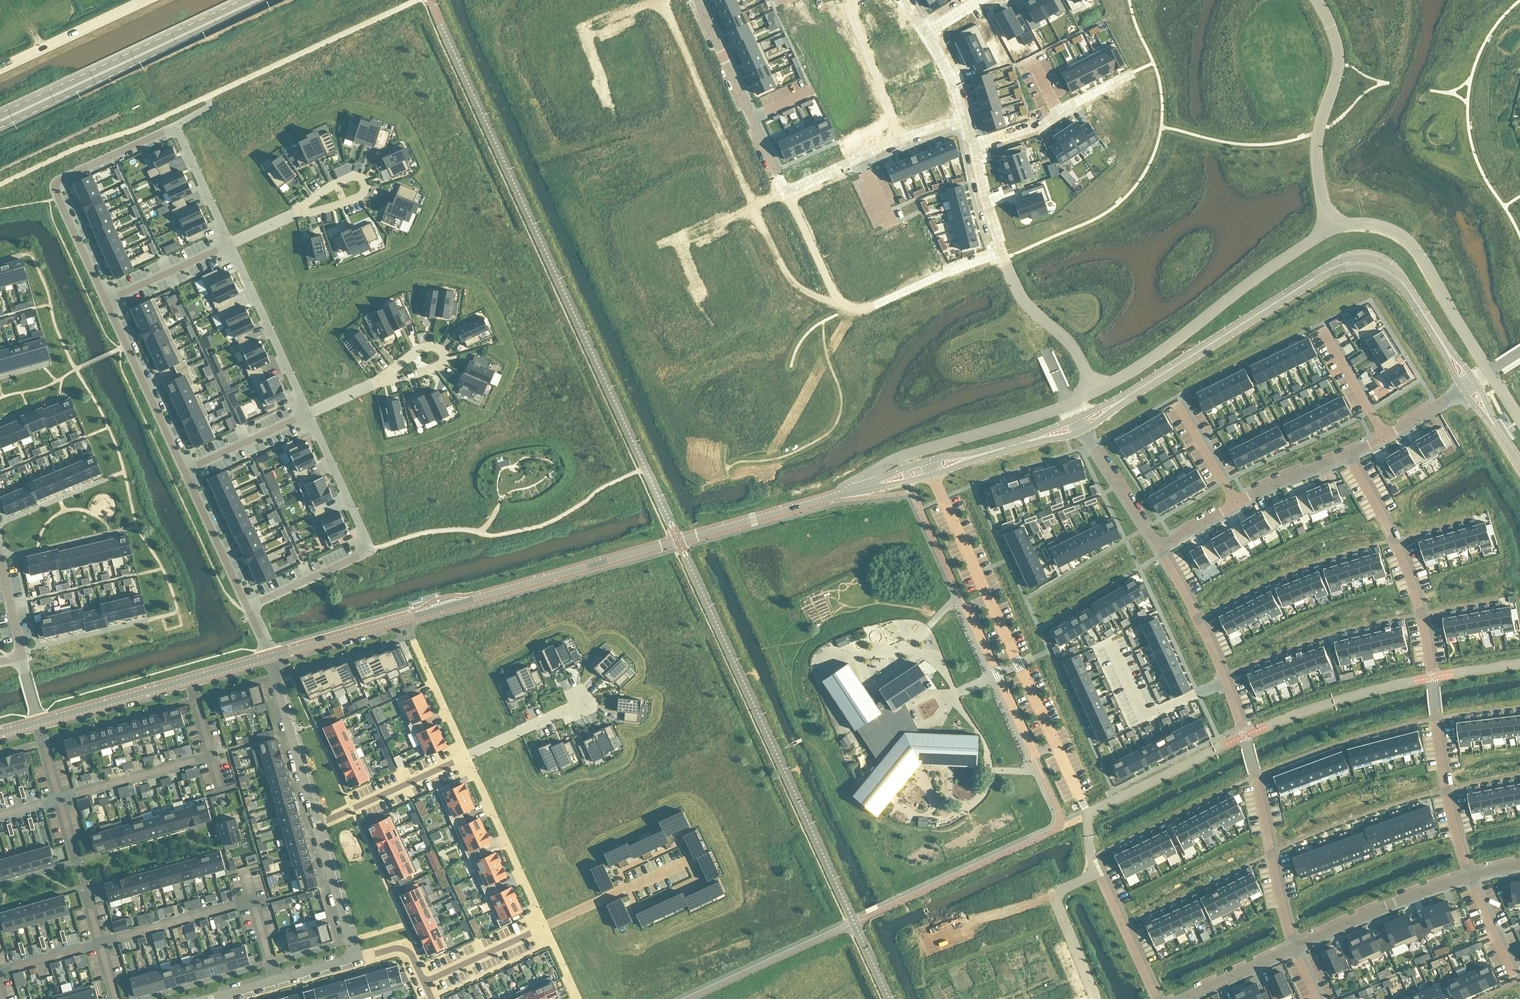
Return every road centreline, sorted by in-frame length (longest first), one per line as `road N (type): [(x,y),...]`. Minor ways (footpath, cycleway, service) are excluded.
road 1 (residential): [(1469,384),(1396,275),(1349,261),(1082,424)]
road 2 (residential): [(1347,454),(1421,614),(1446,790),(1469,876)]
road 3 (residential): [(1159,550),(1198,620),(1248,749),(1293,948)]
road 4 (residential): [(106,301),(56,195),(61,179),(176,126),(230,244)]
road 5 (residential): [(785,193),(846,310),(872,307),(1000,250)]
road 6 (unclassified): [(679,540),(404,618)]
road 7 (primary): [(0,121),(258,0)]
road 8 (residential): [(309,413),(370,550),(249,606)]
road 9 (residential): [(929,469),(679,540)]
road 10 (residential): [(271,655),(38,722)]
road 11 (residential): [(785,193),(697,0)]
road 12 (residential): [(1347,454),(1284,478),(1159,550)]
road 13 (residential): [(1469,876),(1293,948)]
road 14 (residential): [(184,471),(106,301)]
road 15 (residential): [(466,757),(545,926)]
road 16 (residential): [(230,244),(309,413)]
road 17 (residential): [(970,146),(1036,124),(1132,73)]
road 18 (residential): [(314,824),(271,655)]
road 19 (residential): [(785,193),(680,241),(702,294)]
road 20 (residential): [(314,824),(466,757)]
road 21 (residential): [(1096,872),(1051,891),(1098,998)]
road 22 (residential): [(1056,745),(989,598)]
road 23 (residential): [(1033,755),(966,609)]
road 24 (tertiary): [(0,68),(145,0)]
road 25 (residential): [(1082,424),(929,469)]
road 26 (residential): [(404,618),(466,757)]
road 27 (residential): [(899,141),(845,0)]
road 28 (residential): [(545,926),(682,863)]
road 29 (residential): [(249,606),(184,471)]
road 30 (residential): [(611,101),(586,31),(653,0)]
road 31 (residential): [(1082,424),(1159,550)]
road 32 (residential): [(212,998),(354,958)]
road 33 (residential): [(371,384),(428,371),(443,355),(425,347),(388,374)]
road 34 (residential): [(298,212),(345,203),(365,183),(351,176),(306,204)]
road 35 (residential): [(989,598),(929,469)]
road 36 (residential): [(1469,384),(1347,454)]
road 37 (residential): [(354,958),(314,824)]
road 38 (residential): [(1096,872),(1156,998)]
road 39 (residential): [(184,471),(309,413)]
road 40 (residential): [(106,301),(230,244)]
road 41 (residential): [(545,926),(423,982)]
road 42 (residential): [(396,620),(271,655)]
road 43 (residential): [(466,757),(581,701)]
road 44 (residential): [(899,141),(785,193)]
road 45 (residential): [(1293,948),(1183,998)]

